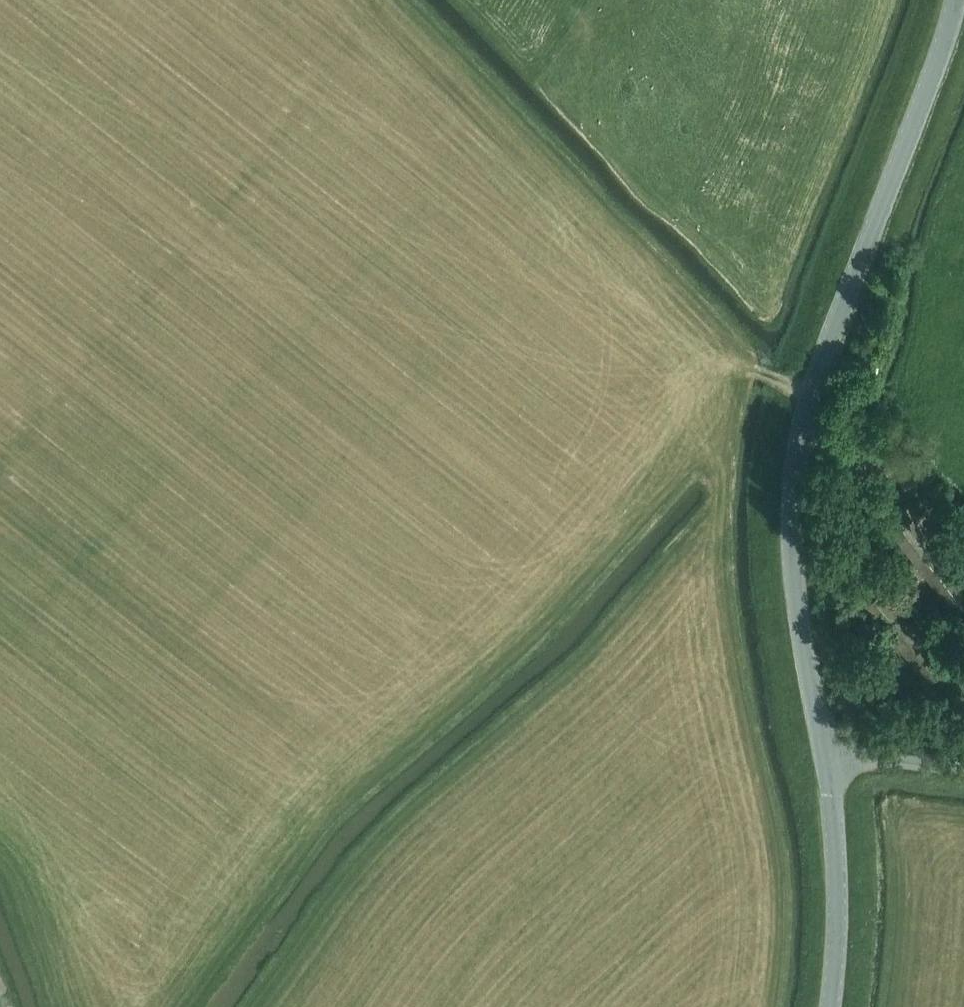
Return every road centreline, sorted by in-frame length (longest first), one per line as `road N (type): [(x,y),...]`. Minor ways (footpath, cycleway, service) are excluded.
road 1 (tertiary): [(826,759),(799,583),(797,446),(958,0)]
road 2 (tertiary): [(832,1006),(844,941),(826,759)]
road 3 (unclassified): [(963,770),(826,759)]

